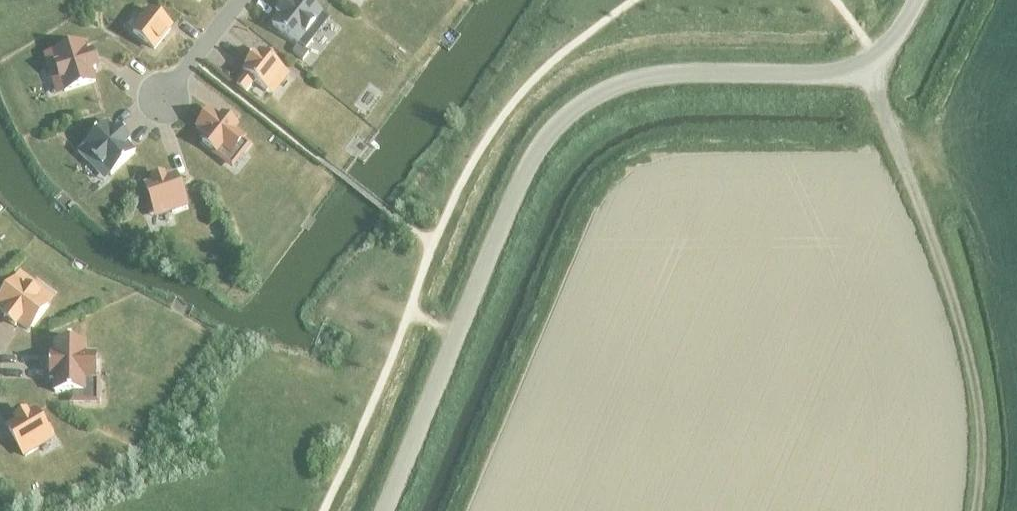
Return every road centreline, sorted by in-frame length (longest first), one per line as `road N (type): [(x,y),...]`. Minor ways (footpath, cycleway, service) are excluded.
road 1 (unclassified): [(384,510),(523,174),(573,114),(650,79),(801,78),(868,64)]
road 2 (unclassified): [(976,510),(980,432),(964,343),(868,64)]

